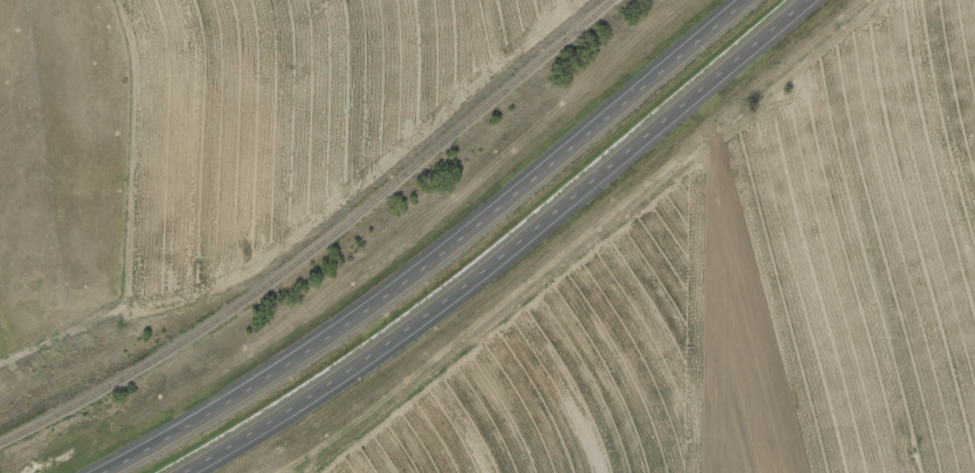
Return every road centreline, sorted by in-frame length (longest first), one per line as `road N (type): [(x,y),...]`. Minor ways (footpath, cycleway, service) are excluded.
road 1 (trunk): [(749,0),(491,217),(324,338),(100,472)]
road 2 (trunk): [(184,472),(365,361),(809,0)]
road 3 (residential): [(278,472),(414,377),(857,0)]

